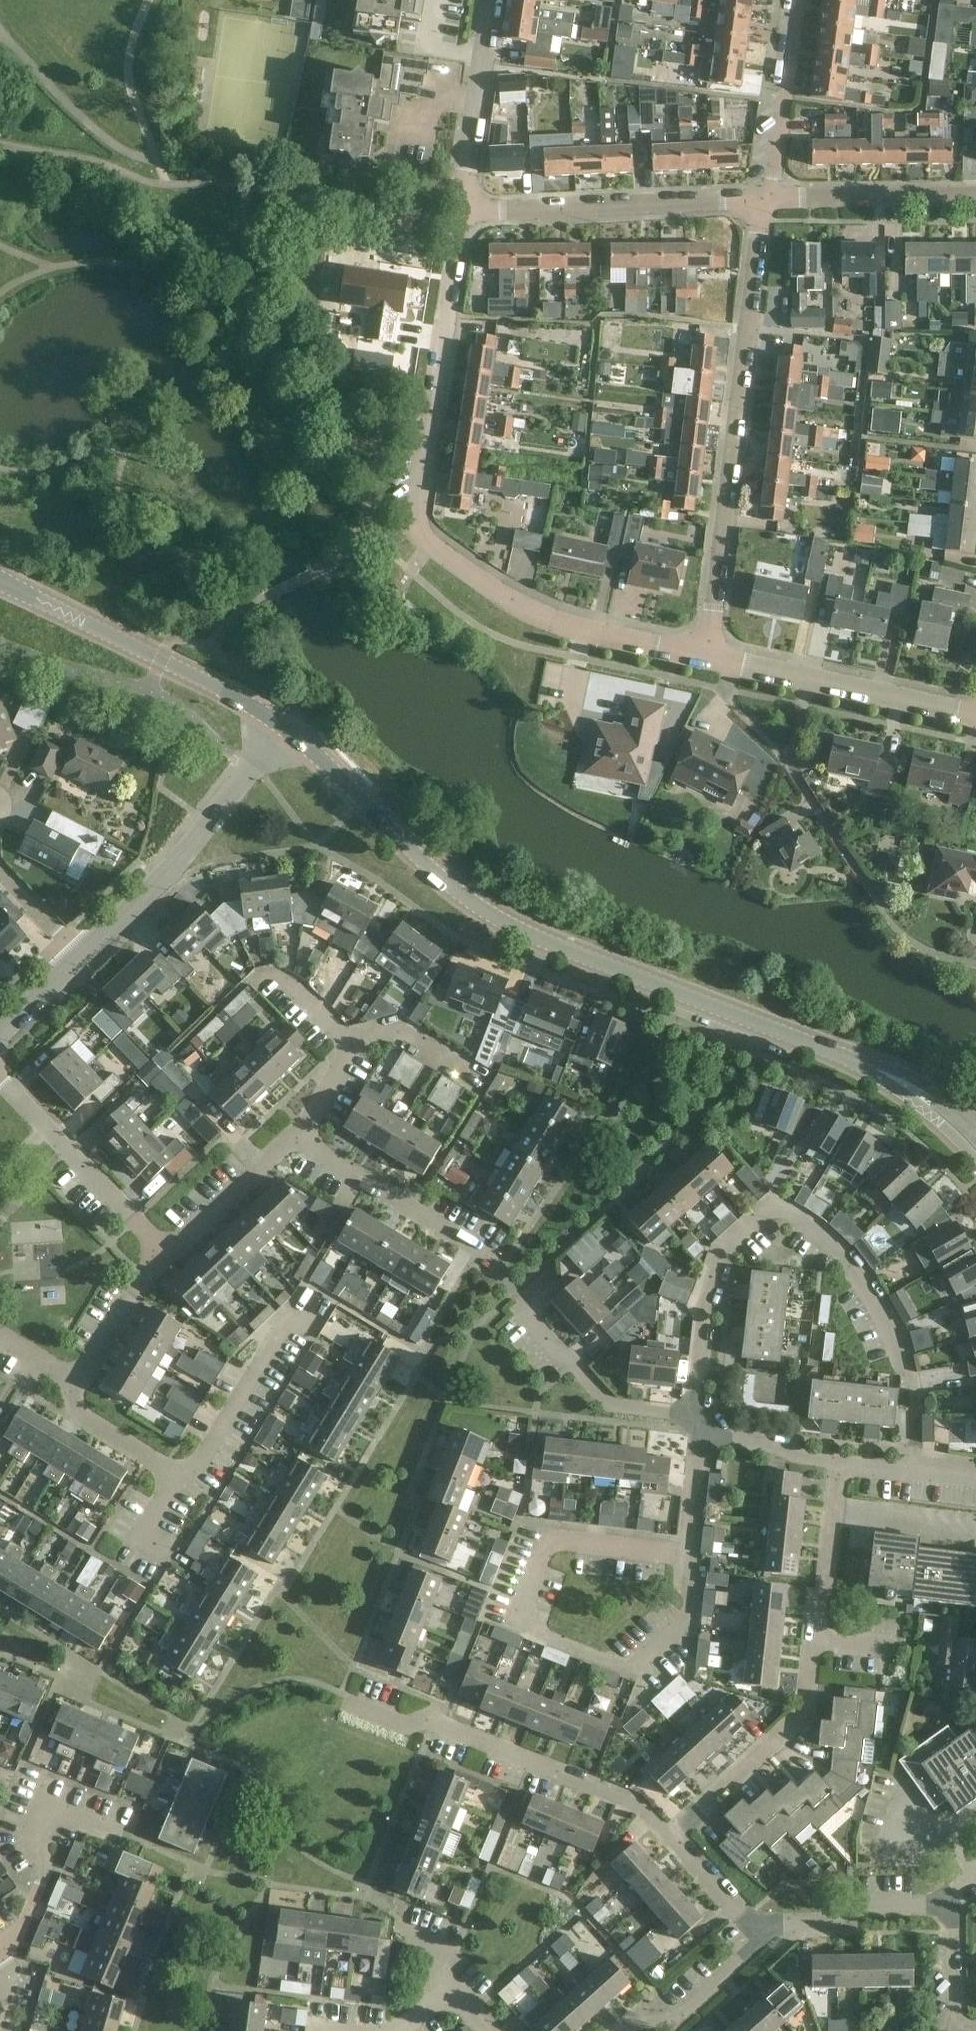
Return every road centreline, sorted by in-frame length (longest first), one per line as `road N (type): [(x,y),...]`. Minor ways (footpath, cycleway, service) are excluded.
road 1 (tertiary): [(975,1144),(904,1085),(507,924),(457,892),(284,730)]
road 2 (residential): [(701,657),(578,630),(487,583),(421,535),(459,217)]
road 3 (residential): [(915,1470),(910,1368),(841,1249),(783,1205),(758,1214),(719,1256),(701,1308),(692,1390),(698,1427)]
road 4 (residential): [(701,657),(764,199)]
road 5 (residential): [(672,1837),(805,1712),(838,1461)]
road 6 (residential): [(346,1695),(550,1769),(672,1837)]
road 7 (residential): [(691,1555),(689,1614),(632,1672),(522,1629),(518,1617),(548,1538)]
road 8 (tertiary): [(284,730),(0,582)]
road 9 (residential): [(80,958),(284,730)]
road 10 (residential): [(764,199),(459,217)]
road 11 (residential): [(166,1251),(0,1073)]
road 12 (residential): [(496,1261),(294,1138)]
road 13 (residential): [(177,1474),(197,1467),(307,1289)]
road 14 (residential): [(0,1949),(17,1934),(42,1881),(31,1837),(43,1810),(107,1833)]
road 15 (residential): [(698,1427),(674,1409),(612,1403),(522,1312)]
road 16 (residential): [(459,217),(491,0)]
road 17 (residential): [(975,197),(764,199)]
road 18 (residential): [(791,0),(764,199)]
road 19 (residential): [(762,1929),(830,1924),(854,1905),(944,1905)]
road 20 (residential): [(762,1929),(755,1947),(675,2021),(633,2020),(622,2030)]
road 21 (residential): [(975,718),(802,680)]
road 22 (residential): [(166,1251),(294,1138)]
road 23 (residential): [(351,1047),(368,1029),(395,1029),(487,1083)]
road 24 (residential): [(70,1374),(101,1352),(166,1251)]
road 25 (residential): [(177,1474),(78,1414),(70,1374)]
road 26 (residential): [(838,1461),(731,1442),(698,1427)]
road 27 (residential): [(548,1538),(691,1555)]
road 28 (residential): [(672,1837),(736,1913),(762,1929)]
road 29 (residential): [(698,1427),(691,1555)]
road 30 (residential): [(950,2023),(957,2001),(955,1928),(944,1905)]

